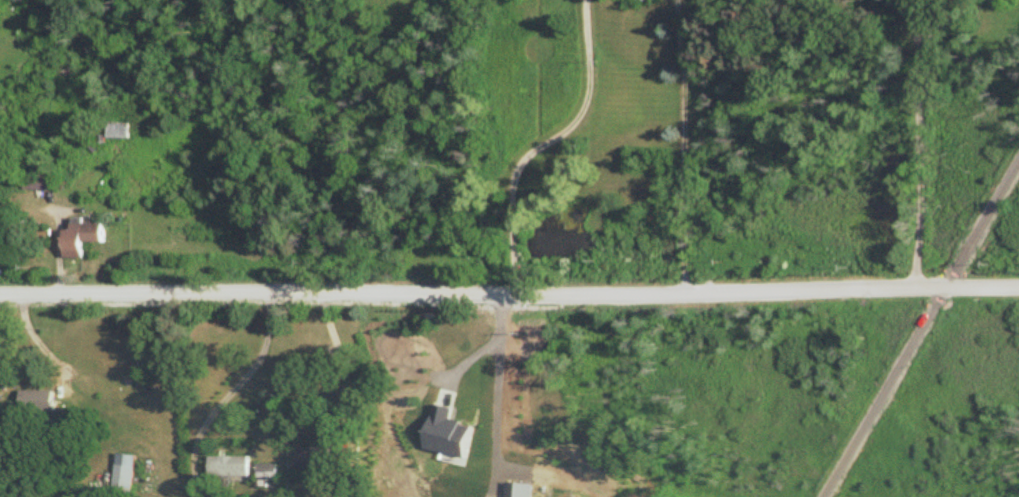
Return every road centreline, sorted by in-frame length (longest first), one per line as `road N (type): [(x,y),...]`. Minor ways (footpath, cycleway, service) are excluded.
road 1 (residential): [(0,295),(682,294),(1018,284)]

